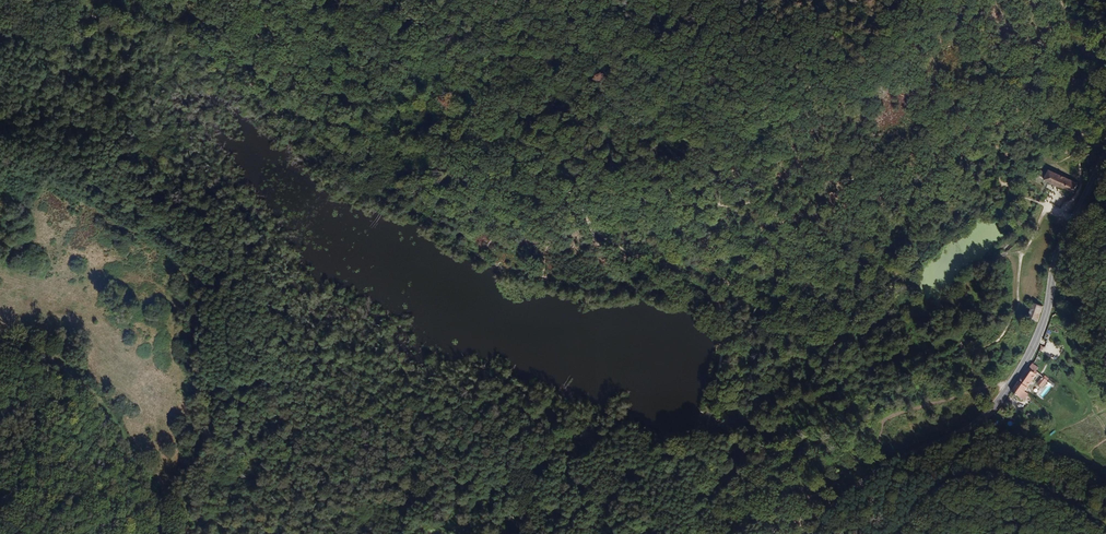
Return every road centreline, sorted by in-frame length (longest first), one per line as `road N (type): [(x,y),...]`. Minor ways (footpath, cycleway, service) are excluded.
road 1 (secondary): [(821,533),(842,503),(966,431),(996,404),(1033,348),(1056,245),(1105,159)]
road 2 (secondary): [(161,533),(142,477),(84,389),(52,362),(0,344)]
road 3 (secondary): [(1105,509),(1021,465),(991,462),(939,481),(898,533)]

